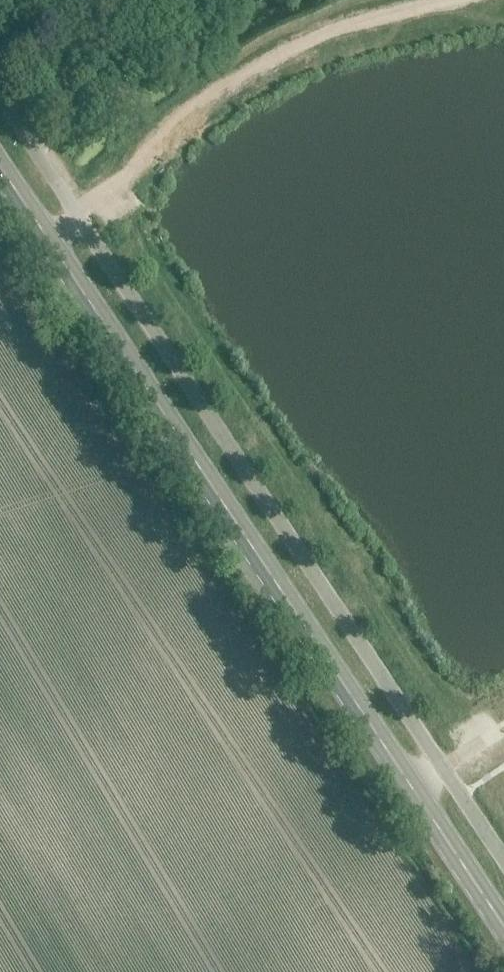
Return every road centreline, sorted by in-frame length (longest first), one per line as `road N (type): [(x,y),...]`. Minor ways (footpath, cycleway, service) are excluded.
road 1 (unclassified): [(443,769),(75,215)]
road 2 (secondary): [(413,789),(48,240)]
road 3 (secondary): [(503,926),(413,789)]
road 4 (unclassified): [(75,215),(0,101)]

